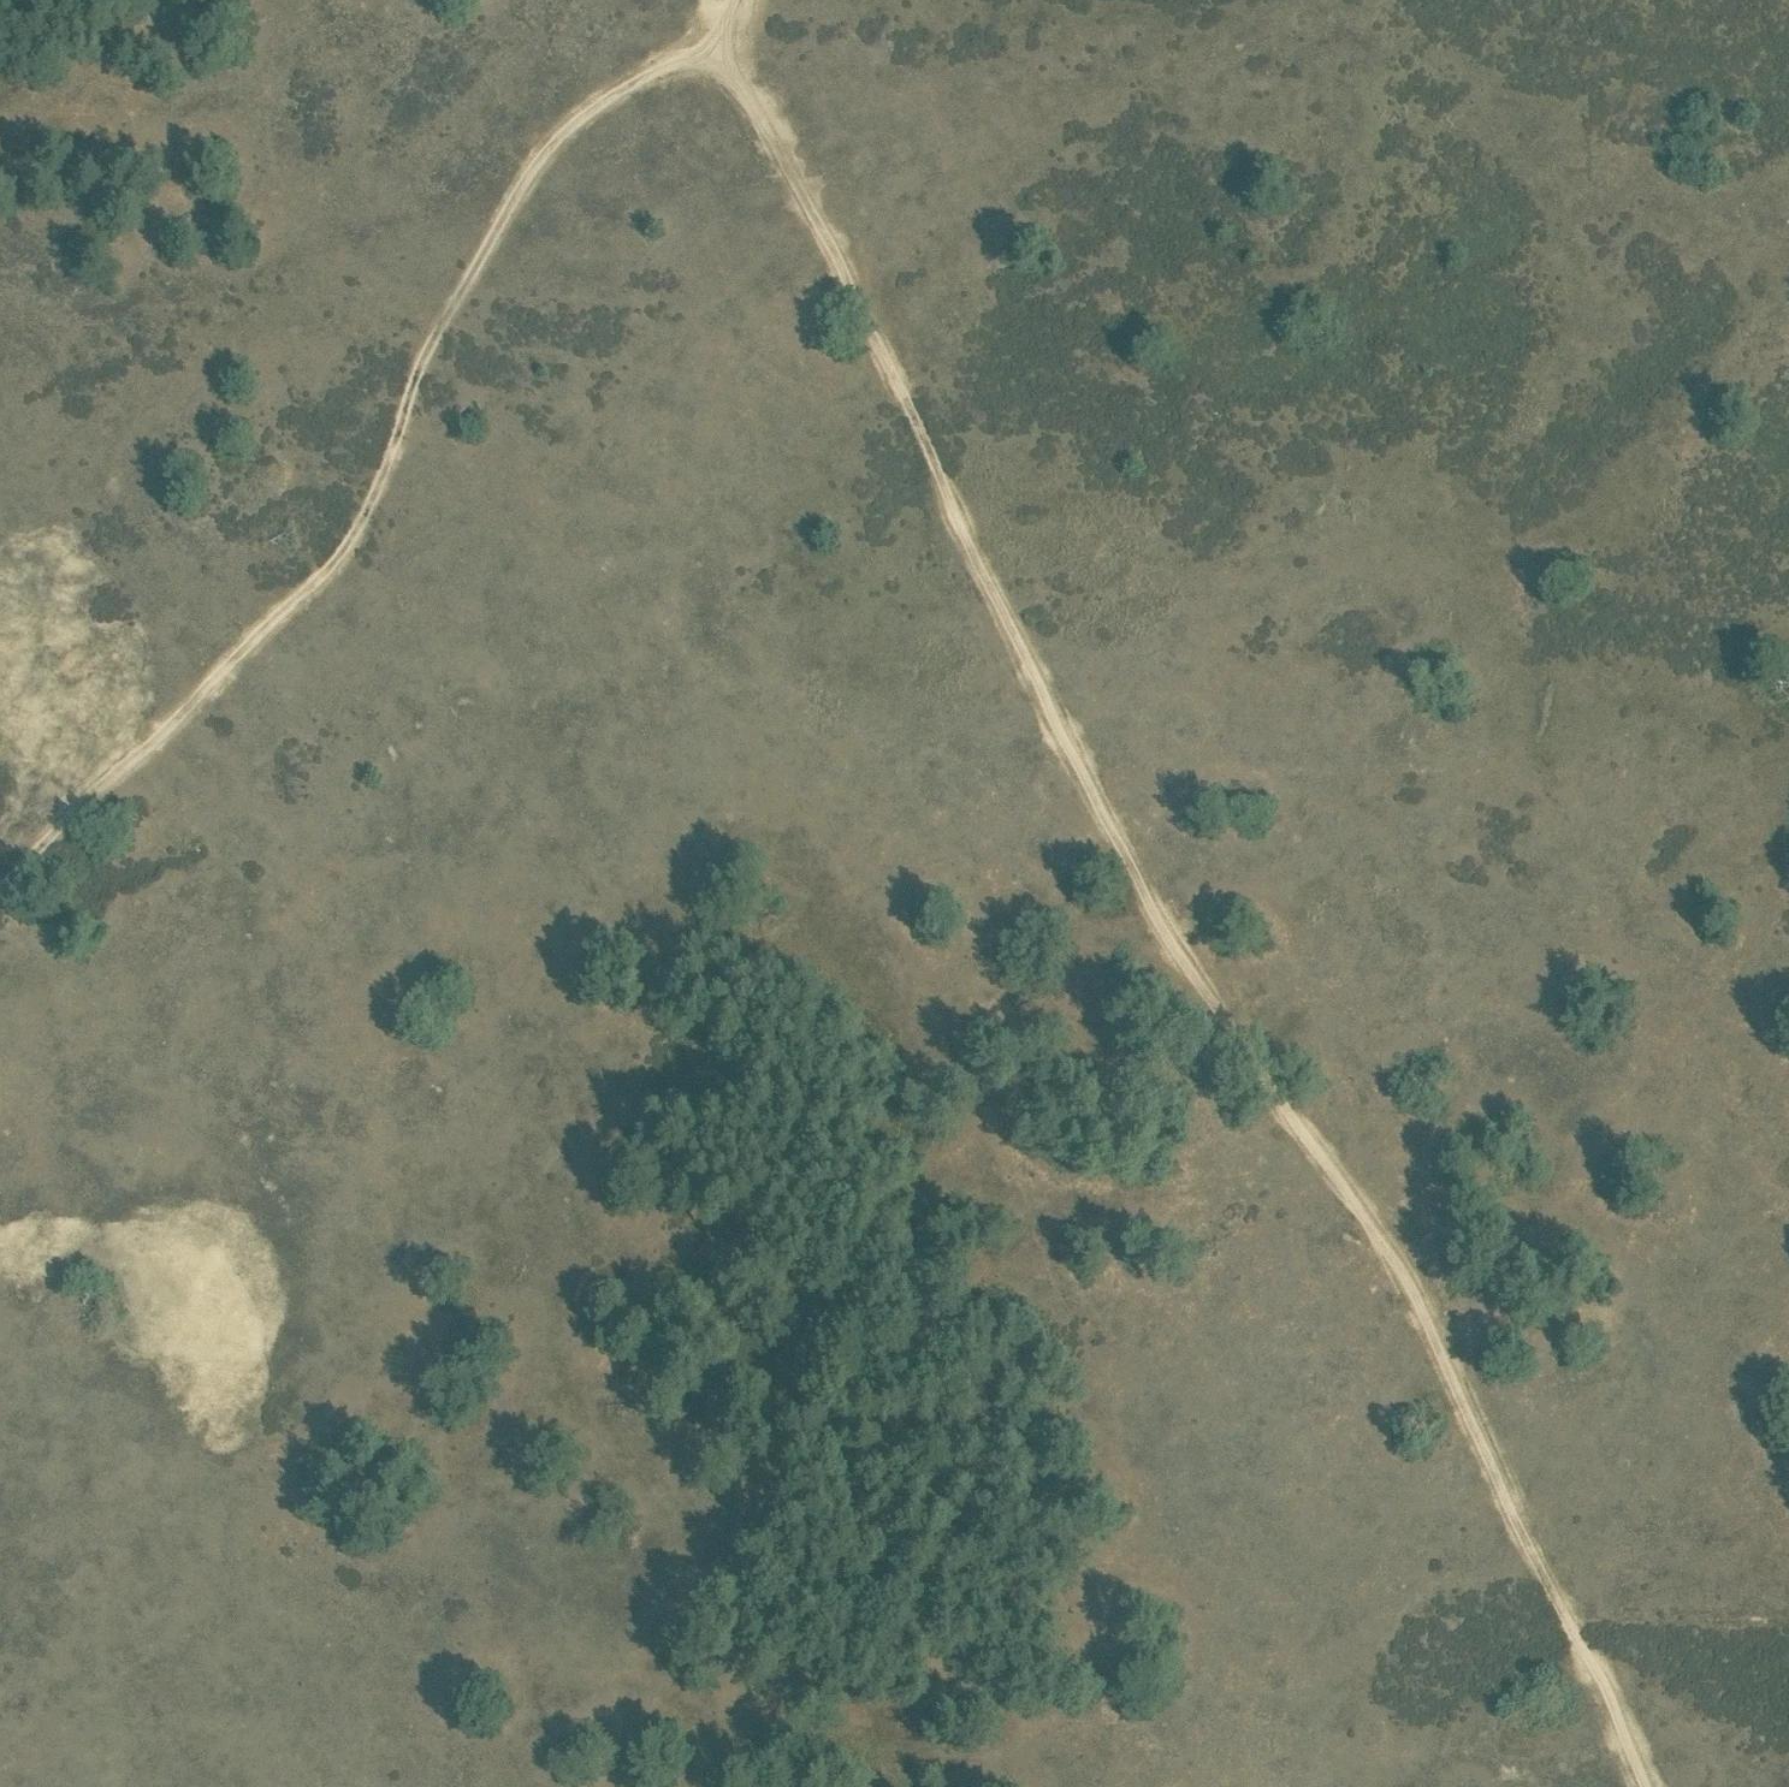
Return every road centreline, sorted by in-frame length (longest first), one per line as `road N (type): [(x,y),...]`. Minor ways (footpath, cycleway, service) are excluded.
road 1 (track): [(721,32),(682,65),(607,93),(560,124),(402,386),(387,453),(350,520),(296,595),(124,774),(0,886)]

